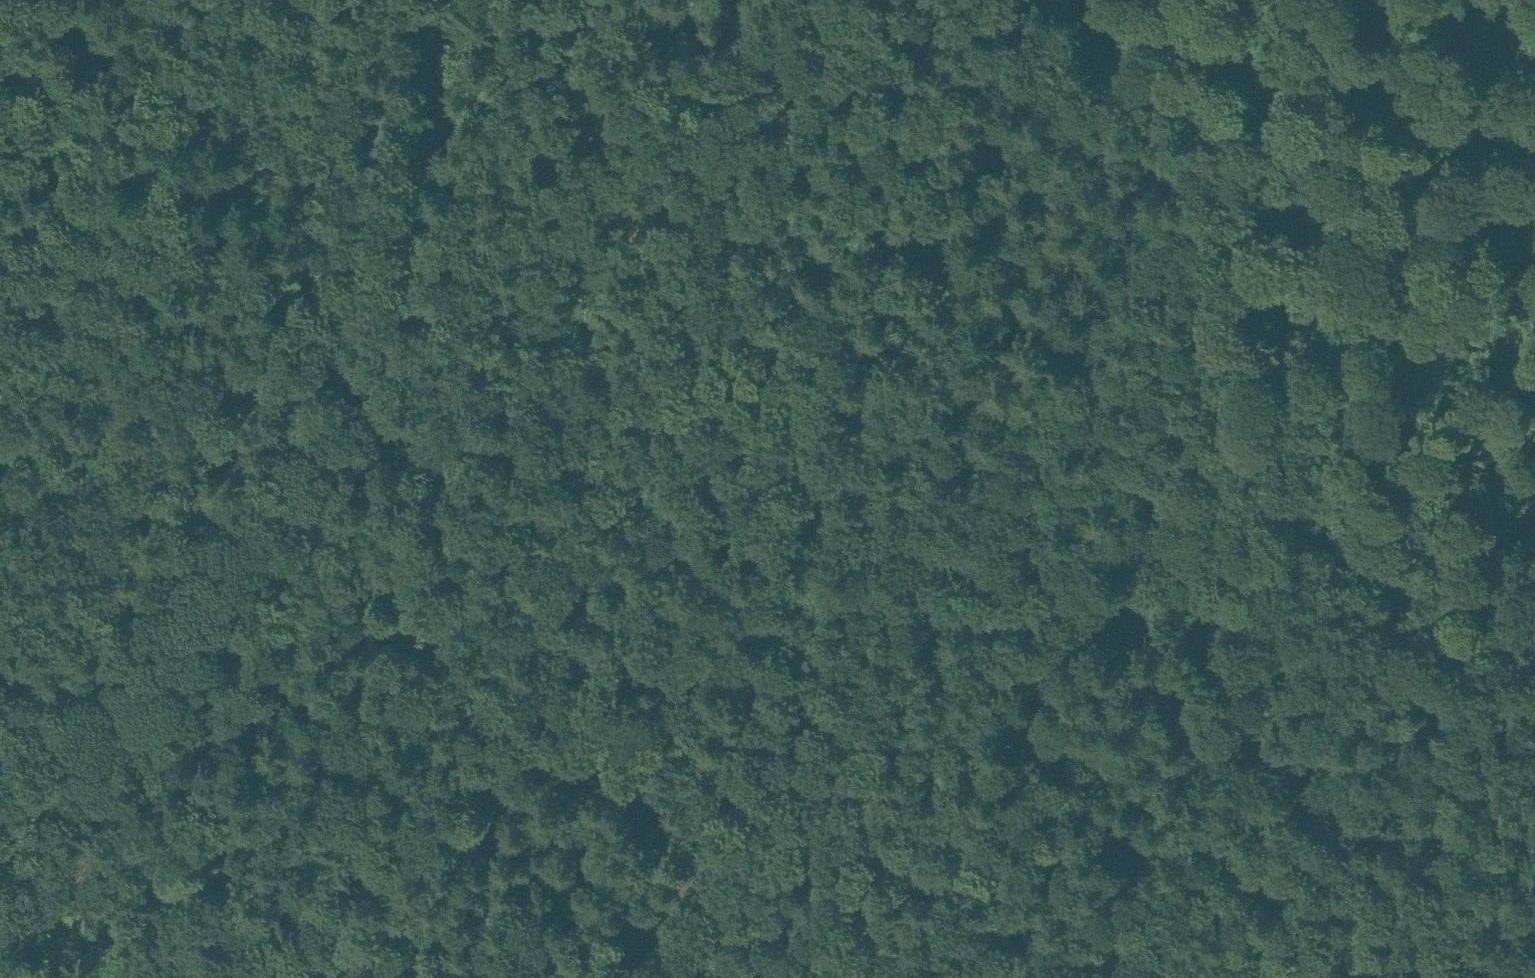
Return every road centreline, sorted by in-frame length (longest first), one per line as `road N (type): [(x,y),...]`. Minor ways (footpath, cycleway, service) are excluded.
road 1 (track): [(1534,689),(0,344)]
road 2 (track): [(615,977),(1001,0)]

